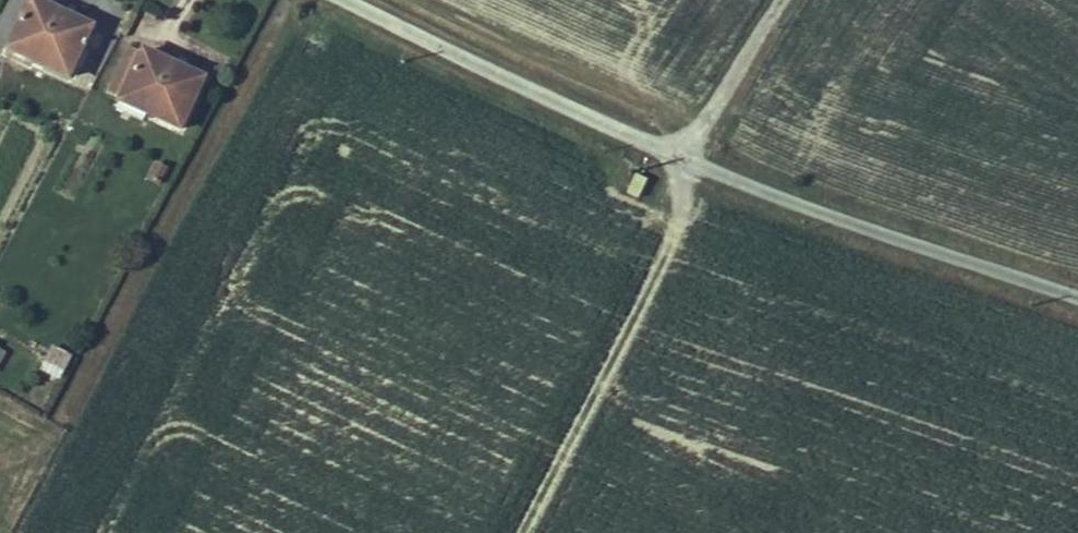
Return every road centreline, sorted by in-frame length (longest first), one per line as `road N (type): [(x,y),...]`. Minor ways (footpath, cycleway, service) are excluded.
road 1 (unclassified): [(377,0),(665,137),(1077,290)]
road 2 (track): [(528,532),(693,213),(689,146)]
road 3 (track): [(681,143),(791,0)]

